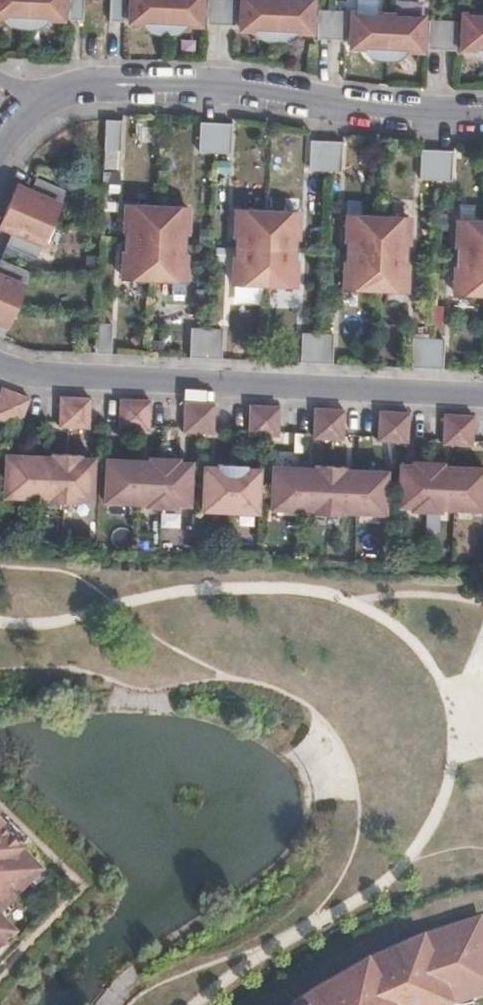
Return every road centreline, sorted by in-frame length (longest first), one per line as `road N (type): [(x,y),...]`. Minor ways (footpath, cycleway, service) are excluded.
road 1 (residential): [(0,363),(42,376),(482,391)]
road 2 (residential): [(482,110),(364,112),(195,85),(112,81),(44,99)]

